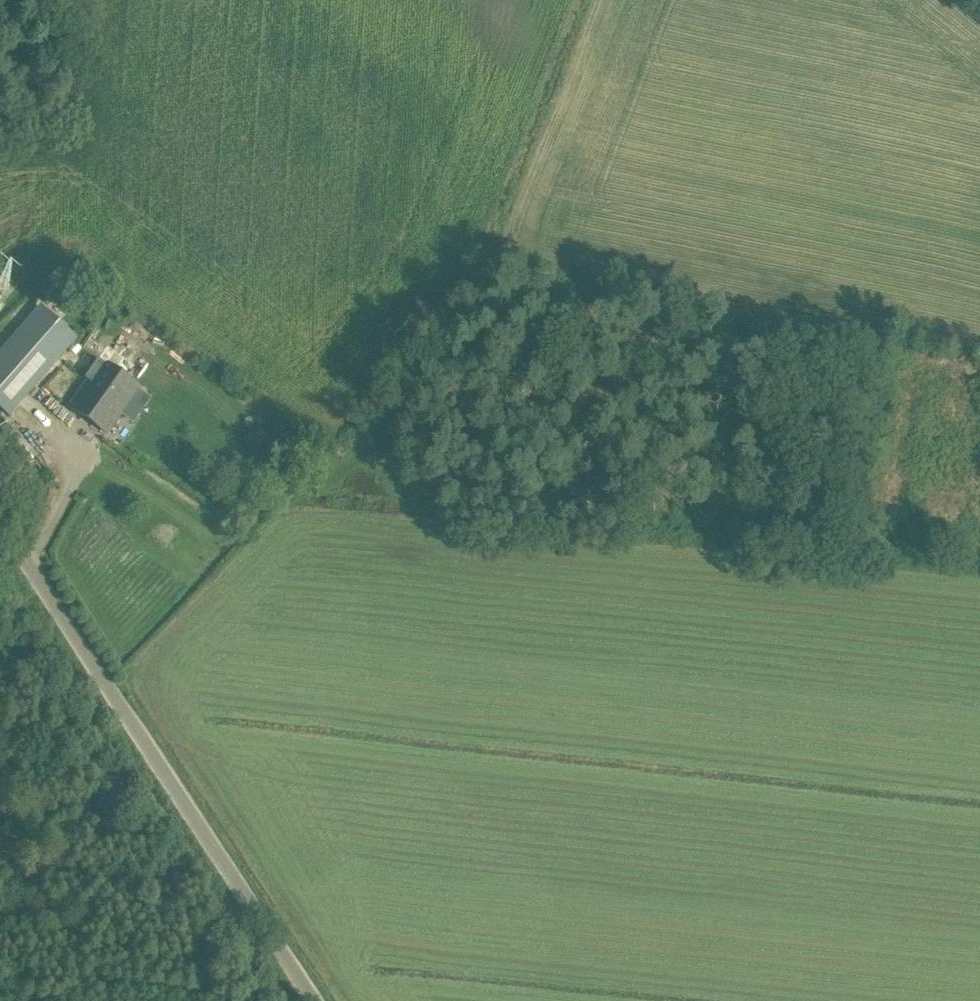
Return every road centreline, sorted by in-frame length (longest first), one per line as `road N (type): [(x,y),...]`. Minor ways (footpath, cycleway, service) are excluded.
road 1 (unclassified): [(317,1000),(0,525)]

